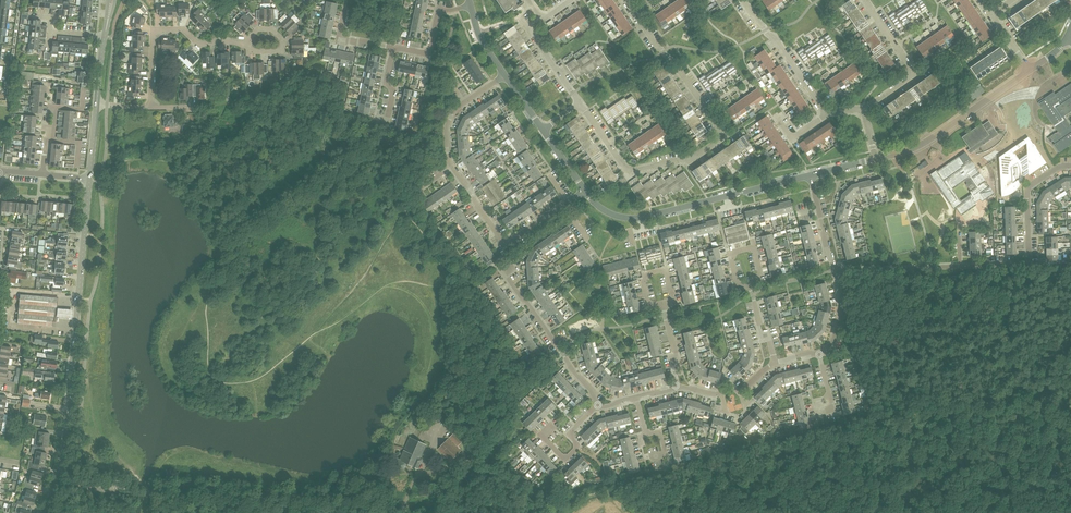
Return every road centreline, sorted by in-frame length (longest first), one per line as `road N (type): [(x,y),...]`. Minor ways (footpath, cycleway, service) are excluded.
road 1 (unclassified): [(77,477),(395,508),(419,473),(443,405)]
road 2 (residential): [(625,0),(720,138),(695,155),(629,170),(581,104)]
road 3 (tertiary): [(58,475),(90,179)]
road 4 (residential): [(584,190),(611,214),(642,217),(810,175)]
road 5 (residential): [(960,266),(1028,262),(1027,187),(1070,165)]
road 6 (residential): [(597,405),(507,275),(506,244)]
road 7 (residential): [(151,106),(155,32),(184,31),(204,44),(250,41)]
road 8 (residential): [(891,155),(928,141),(1030,69)]
road 9 (residential): [(864,109),(915,73),(864,0)]
road 10 (residential): [(826,112),(743,0)]
road 11 (residential): [(553,425),(542,435),(565,460),(580,445),(568,434),(597,405)]
road 12 (residential): [(834,270),(960,266)]

